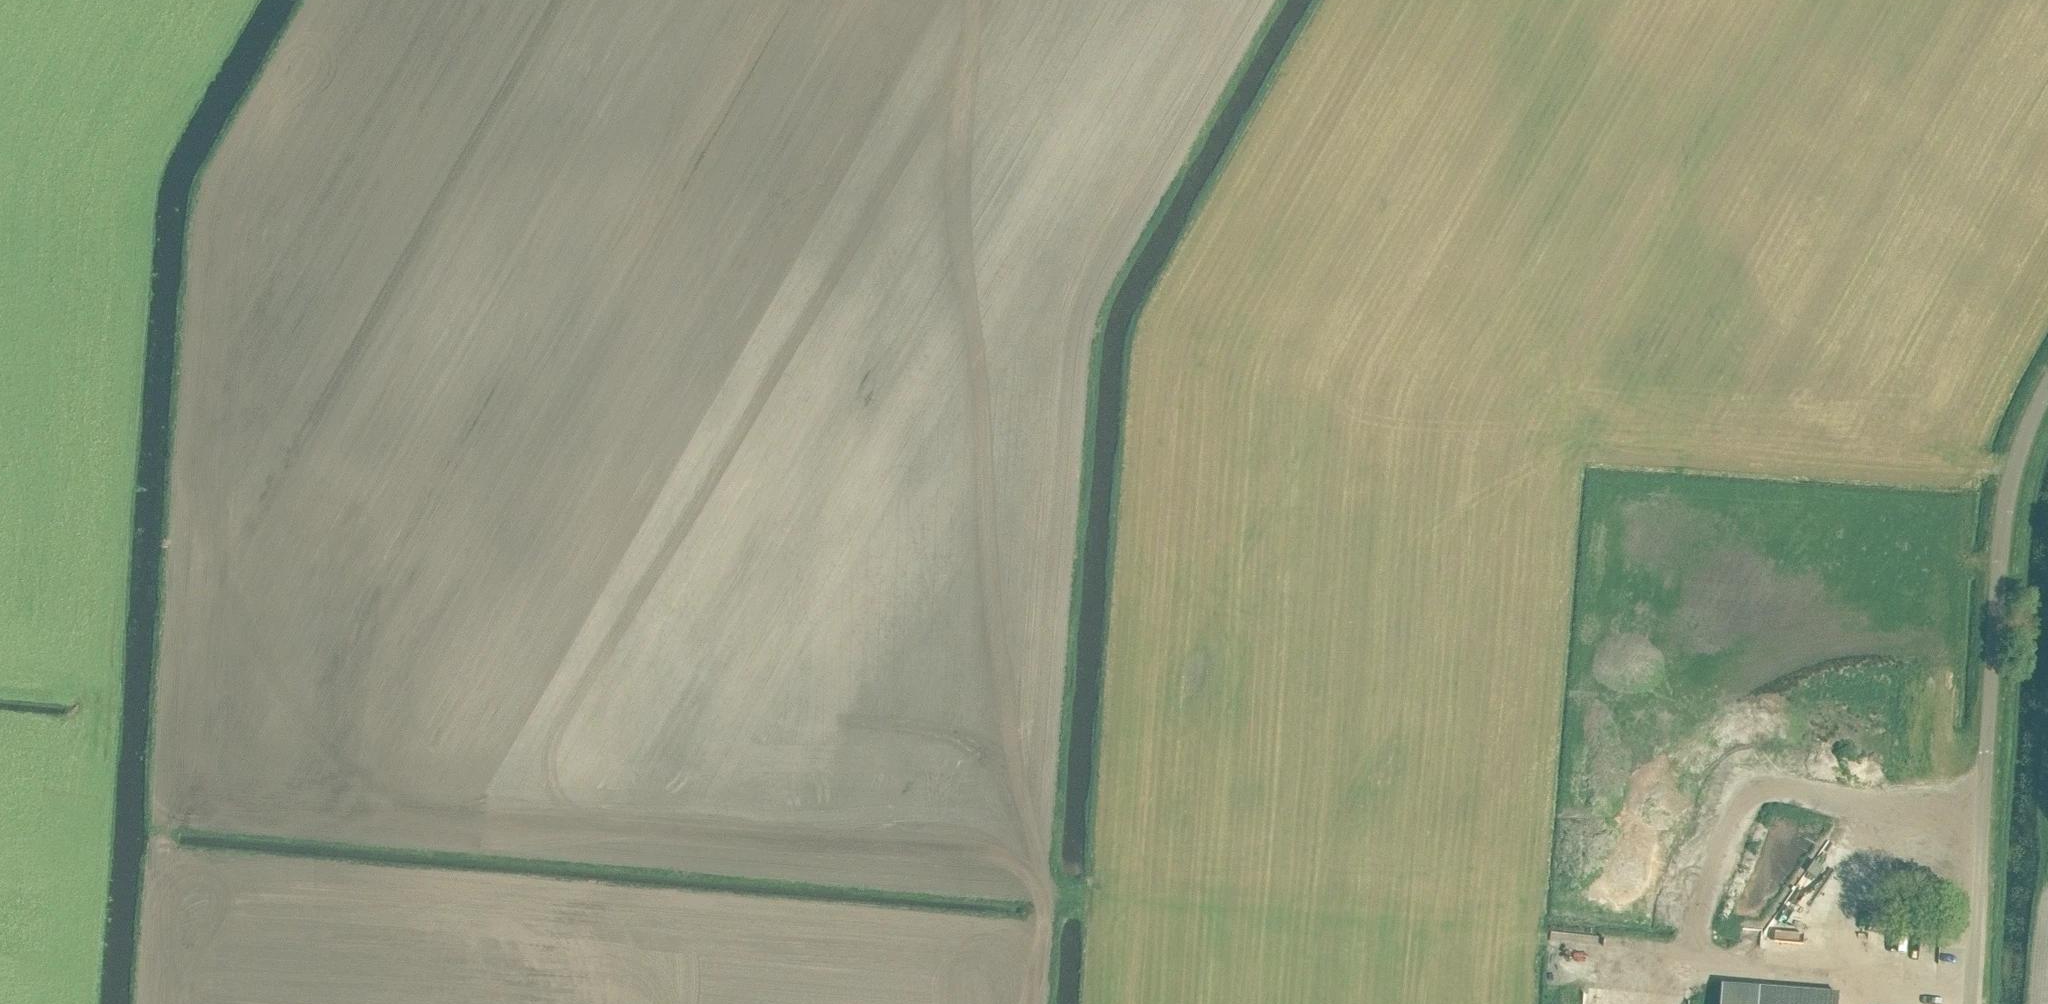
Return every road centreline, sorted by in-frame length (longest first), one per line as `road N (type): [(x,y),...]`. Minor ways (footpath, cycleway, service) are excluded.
road 1 (unclassified): [(1966,1003),(2004,539),(2025,450),(2047,403)]

